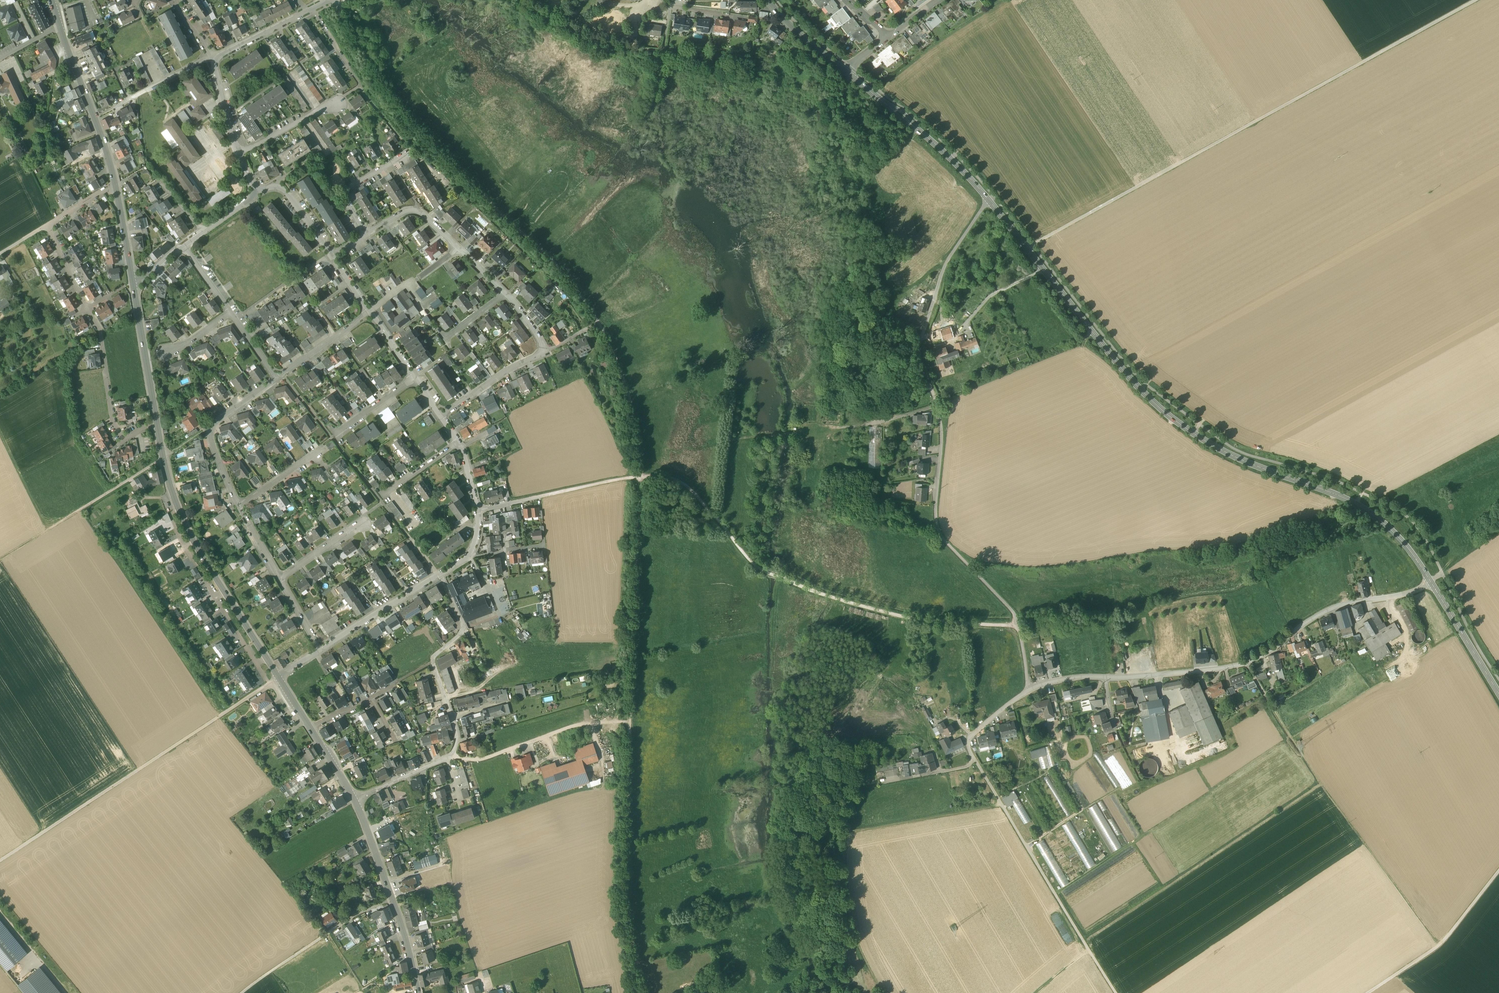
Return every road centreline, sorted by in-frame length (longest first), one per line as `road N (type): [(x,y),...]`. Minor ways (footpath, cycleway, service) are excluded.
road 1 (track): [(646,992),(626,894),(640,477),(631,402),(577,290),(402,108),(333,0)]
road 2 (tertiary): [(1431,582),(1372,514),(1221,450),(1166,413),(988,199)]
road 3 (residential): [(1030,689),(1014,613),(940,535),(942,411),(915,356),(947,259),(988,199)]
road 4 (track): [(540,497),(630,476),(673,478),(691,486),(760,574),(916,620),(1020,625)]
road 5 (track): [(1476,0),(1027,248)]
road 6 (residential): [(1431,582),(1330,609),(1246,663),(1084,676),(1030,689)]
road 7 (track): [(1246,663),(1438,947)]
road 8 (unclassified): [(0,860),(278,677)]
road 9 (tertiary): [(157,425),(191,537),(278,677)]
road 10 (track): [(973,757),(1116,992)]
road 11 (tertiary): [(355,801),(418,992)]
road 12 (track): [(0,559),(163,458)]
road 13 (tertiary): [(988,199),(846,71)]
road 14 (track): [(947,259),(801,382)]
road 15 (unclassified): [(630,722),(590,722),(482,759),(451,756)]
road 16 (unclassified): [(1368,992),(1438,947),(1498,871)]
road 17 (track): [(242,992),(353,915),(392,898)]
road 18 (residential): [(87,309),(100,330),(122,438),(157,425)]
road 19 (residential): [(278,377),(209,427),(237,507)]
road 20 (tertiary): [(133,285),(157,425)]
road 21 (residential): [(446,698),(433,662),(462,622),(439,575)]
road 22 (residential): [(321,650),(439,575)]
road 23 (residential): [(213,58),(94,117)]
road 24 (tertiary): [(1498,694),(1431,582)]
road 25 (residential): [(413,149),(350,188),(348,203),(367,234)]
road 26 (residential): [(444,417),(545,352)]

